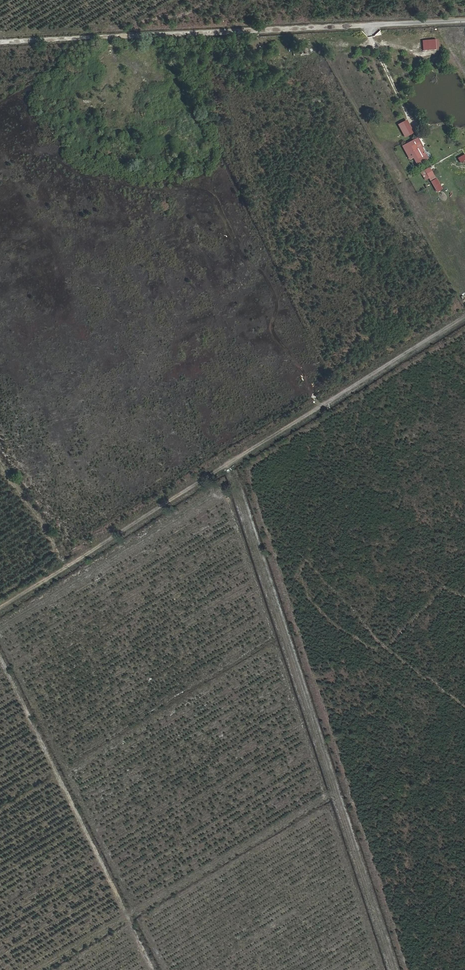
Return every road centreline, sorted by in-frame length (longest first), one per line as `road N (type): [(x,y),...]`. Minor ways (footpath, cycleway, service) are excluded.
road 1 (track): [(0,608),(464,316)]
road 2 (track): [(391,969),(228,464)]
road 3 (track): [(204,33),(0,43)]

